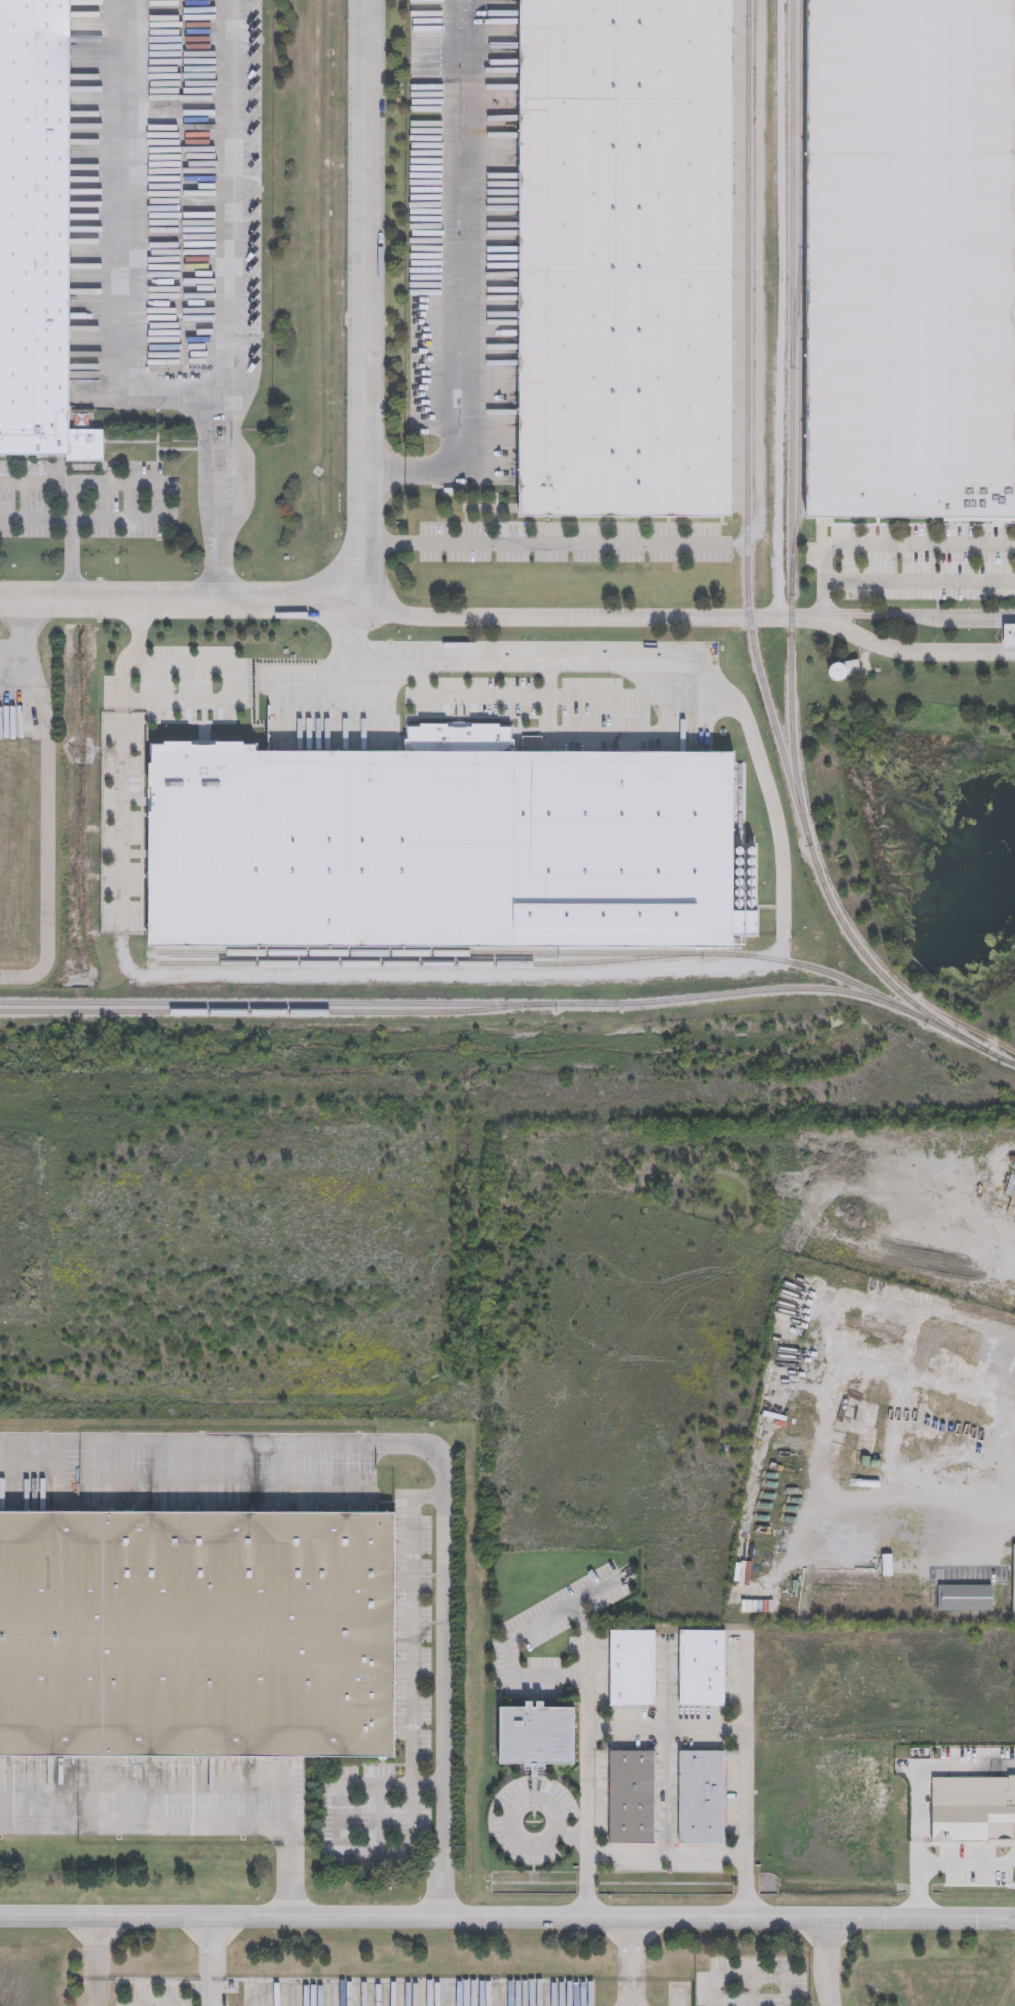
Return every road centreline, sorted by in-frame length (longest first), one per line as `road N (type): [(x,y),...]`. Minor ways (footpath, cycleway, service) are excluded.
road 1 (tertiary): [(0,1915),(1014,1917)]
road 2 (tertiary): [(367,0),(367,611)]
road 3 (tertiary): [(367,611),(331,602),(0,603)]

